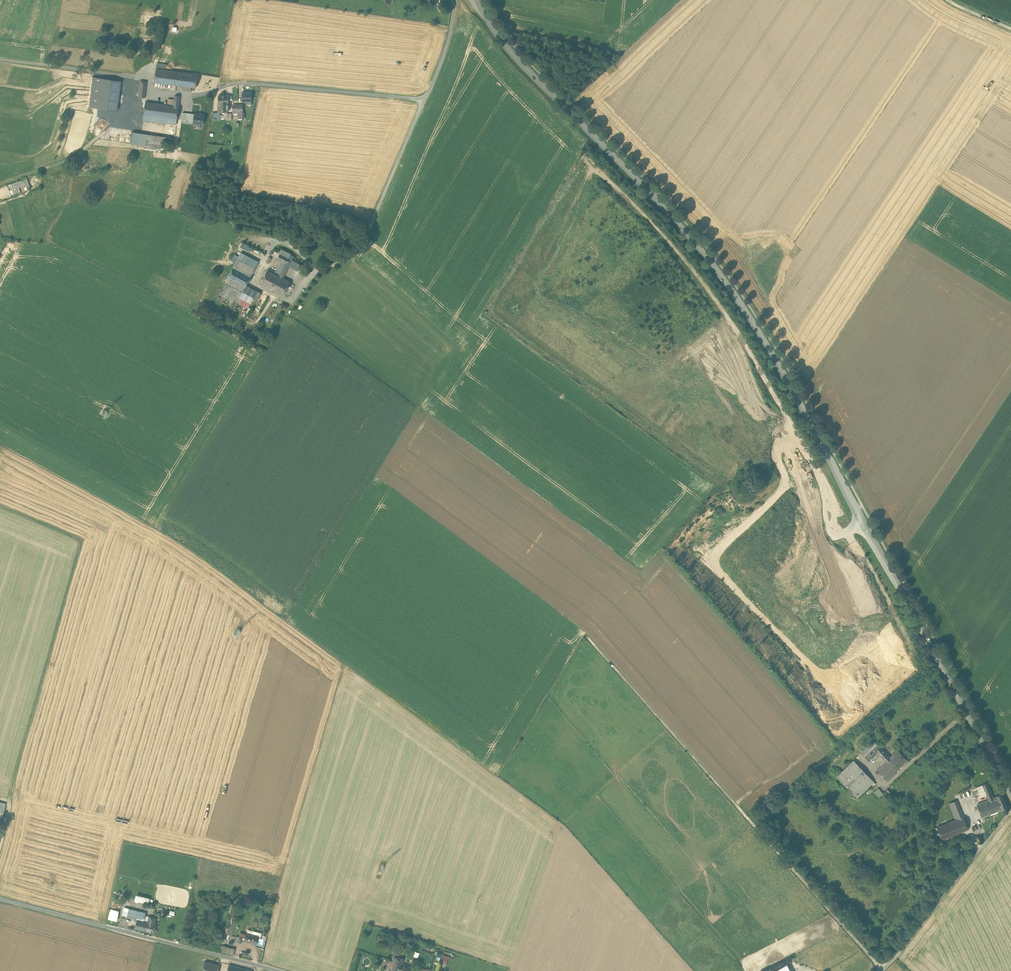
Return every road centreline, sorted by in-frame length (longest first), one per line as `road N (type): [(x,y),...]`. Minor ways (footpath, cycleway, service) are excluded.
road 1 (secondary): [(1010,795),(727,285),(663,206),(518,60),(477,0)]
road 2 (track): [(457,0),(438,73),(368,233),(294,302),(255,285),(277,243),(298,252)]
road 3 (track): [(882,970),(585,635)]
road 4 (track): [(0,504),(72,535),(81,549),(0,842)]
road 5 (unclassified): [(0,899),(278,970)]
road 6 (track): [(425,99),(259,84),(211,92)]
road 7 (track): [(0,58),(211,92)]
road 8 (track): [(132,76),(128,108),(117,121),(66,160),(0,184)]

